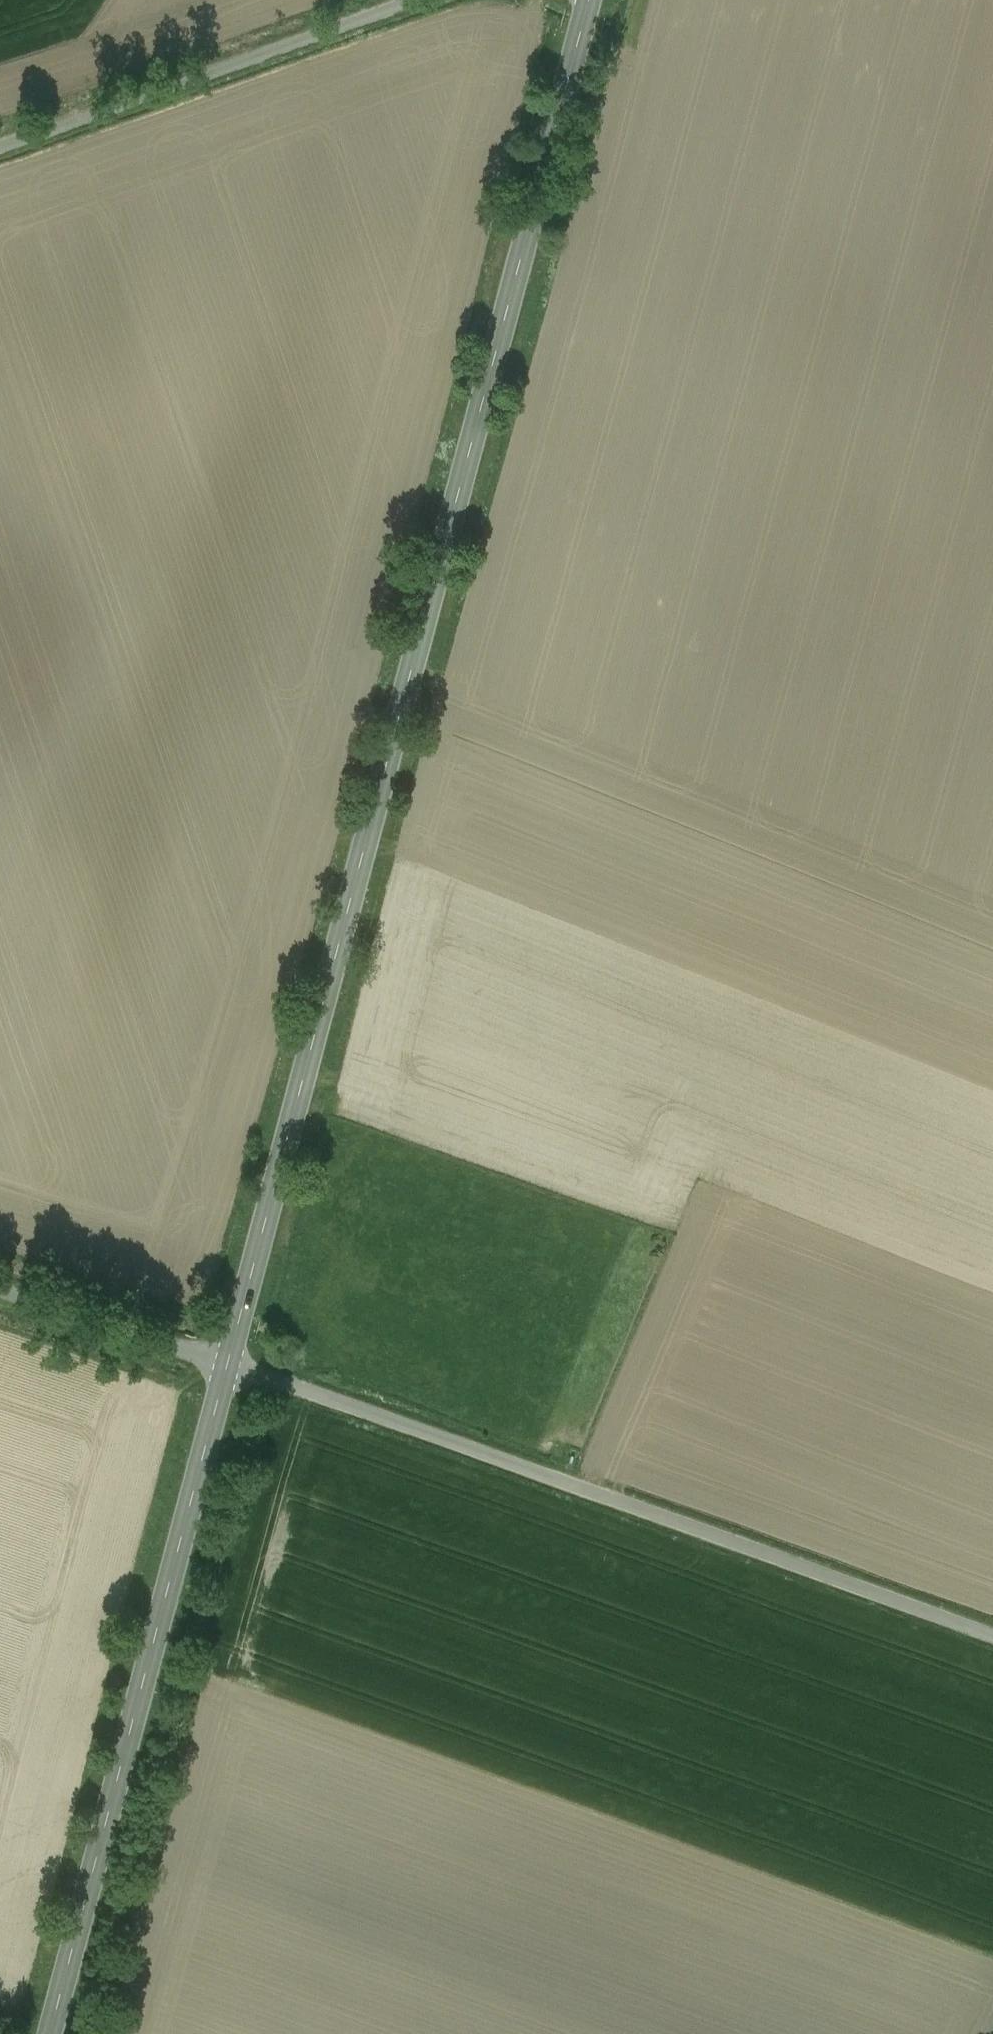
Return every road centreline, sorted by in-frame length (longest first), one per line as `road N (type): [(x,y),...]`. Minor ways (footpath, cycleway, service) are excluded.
road 1 (tertiary): [(589,0),(228,1364)]
road 2 (unclassified): [(228,1364),(992,1633)]
road 3 (tertiary): [(228,1364),(50,2033)]
road 4 (residential): [(404,0),(0,143)]
road 5 (unclassified): [(0,1291),(228,1364)]

